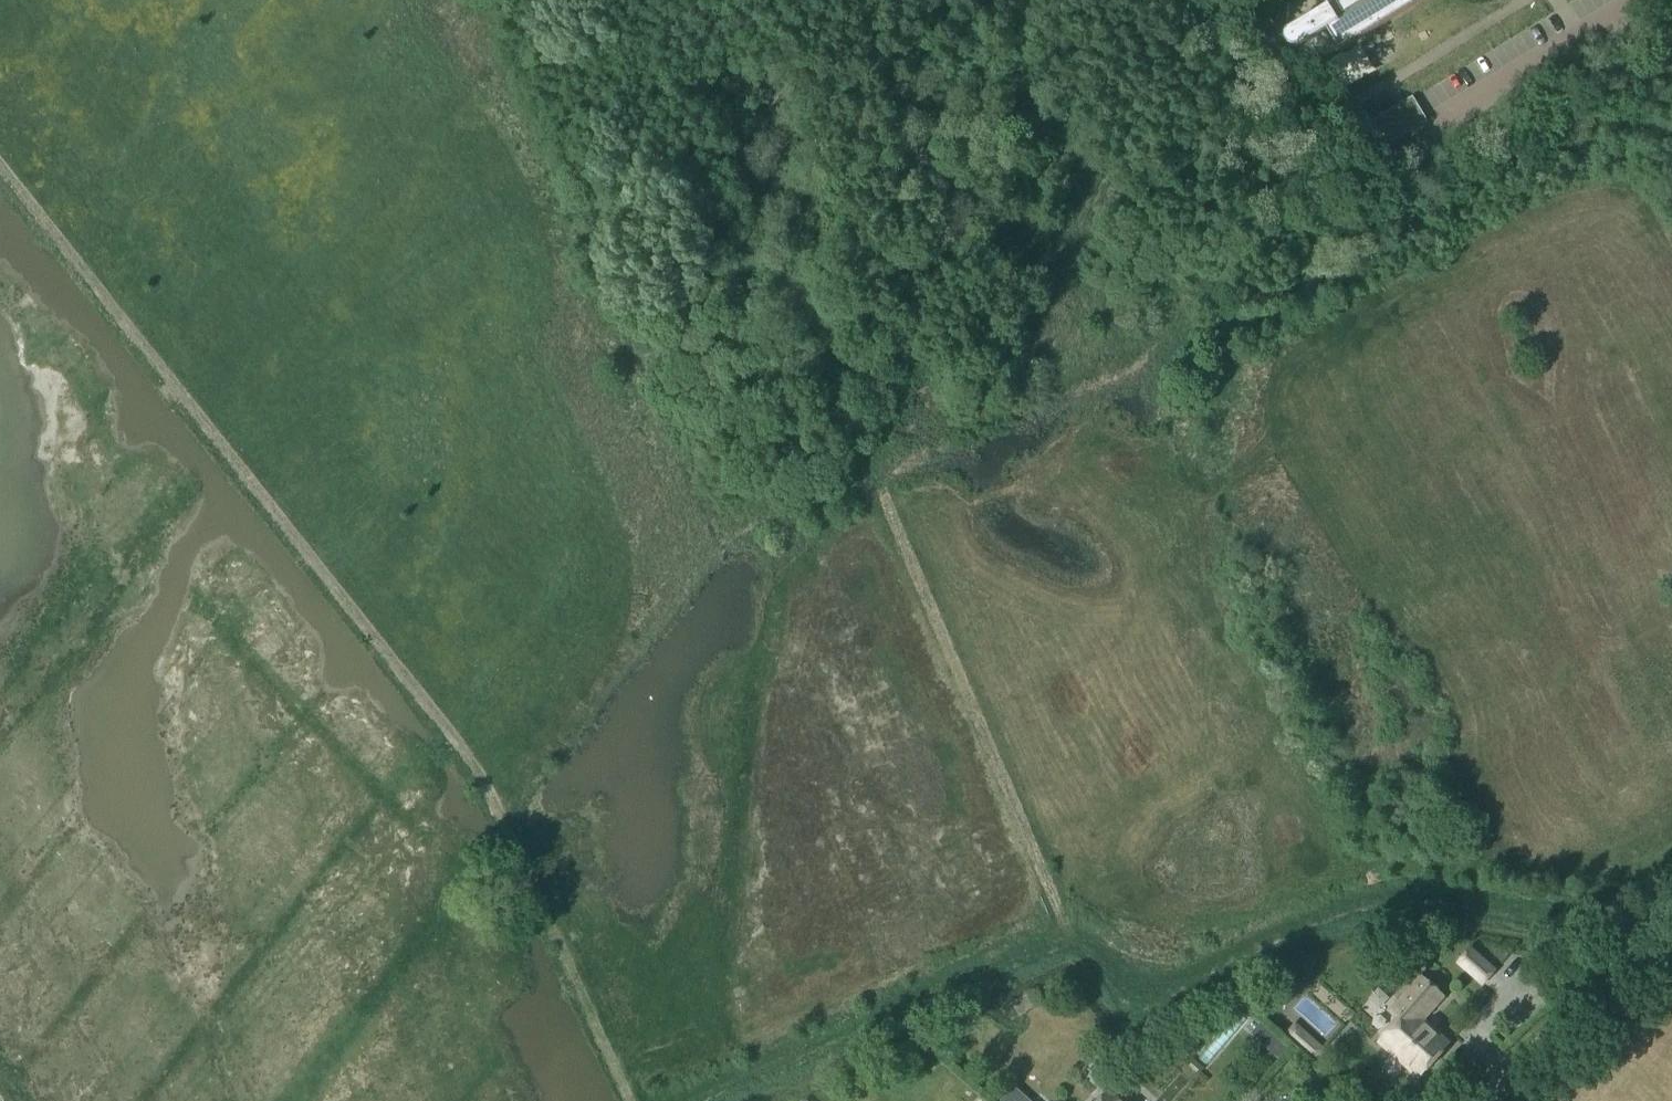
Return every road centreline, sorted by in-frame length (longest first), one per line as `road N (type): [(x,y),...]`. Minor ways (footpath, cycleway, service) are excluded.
road 1 (unclassified): [(1482,1100),(1576,1016),(1671,949)]

